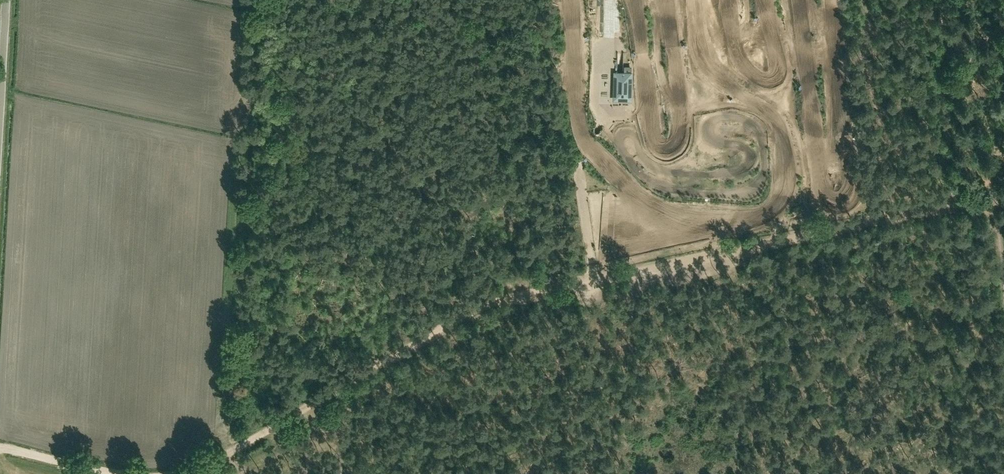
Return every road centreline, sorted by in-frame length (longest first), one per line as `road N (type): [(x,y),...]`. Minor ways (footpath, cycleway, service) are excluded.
road 1 (track): [(995,202),(503,299),(441,323),(213,456),(167,473)]
road 2 (track): [(596,280),(580,174),(601,122),(601,38)]
road 3 (track): [(959,209),(948,166),(942,0)]
road 4 (track): [(776,122),(743,106),(701,108),(688,151),(665,163),(646,150),(633,117)]
road 5 (track): [(582,196),(591,196),(602,263),(709,243)]
road 6 (unclassified): [(0,149),(8,0)]
road 7 (track): [(118,473),(0,450)]

